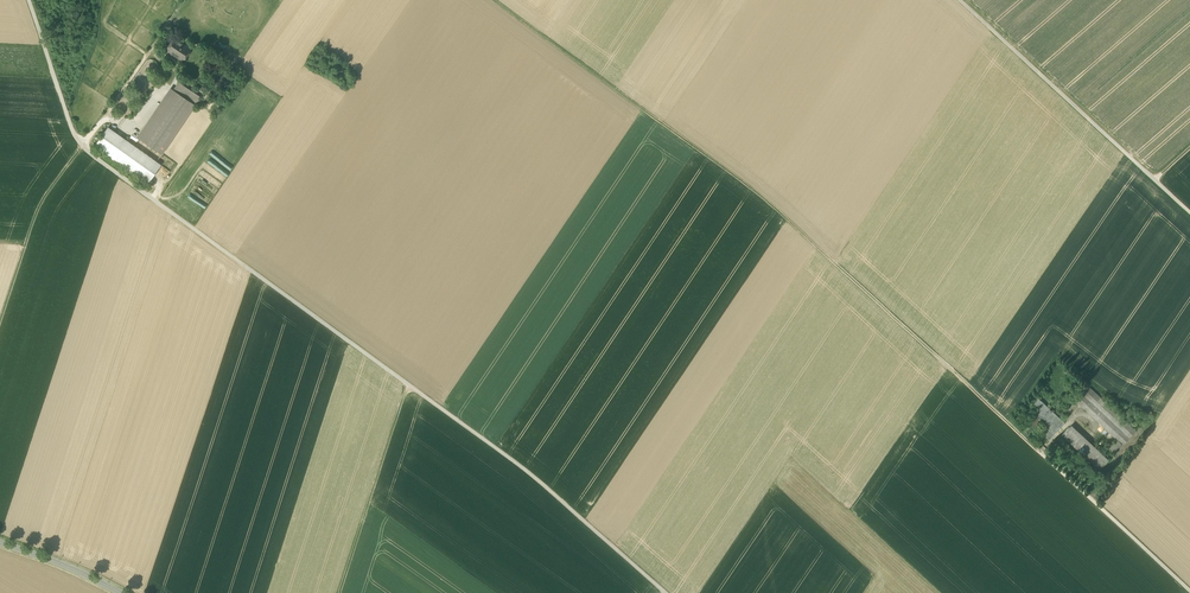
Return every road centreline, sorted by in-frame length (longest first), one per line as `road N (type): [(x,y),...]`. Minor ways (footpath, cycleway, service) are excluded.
road 1 (track): [(88,152),(531,475),(666,592)]
road 2 (track): [(491,0),(770,202),(1043,455)]
road 3 (track): [(1189,212),(960,0)]
road 4 (track): [(340,592),(408,385)]
road 5 (track): [(0,328),(40,204),(81,147)]
road 6 (track): [(1189,591),(1043,455)]
road 7 (track): [(88,152),(75,137),(28,0)]
road 8 (tertiary): [(119,592),(0,544)]

